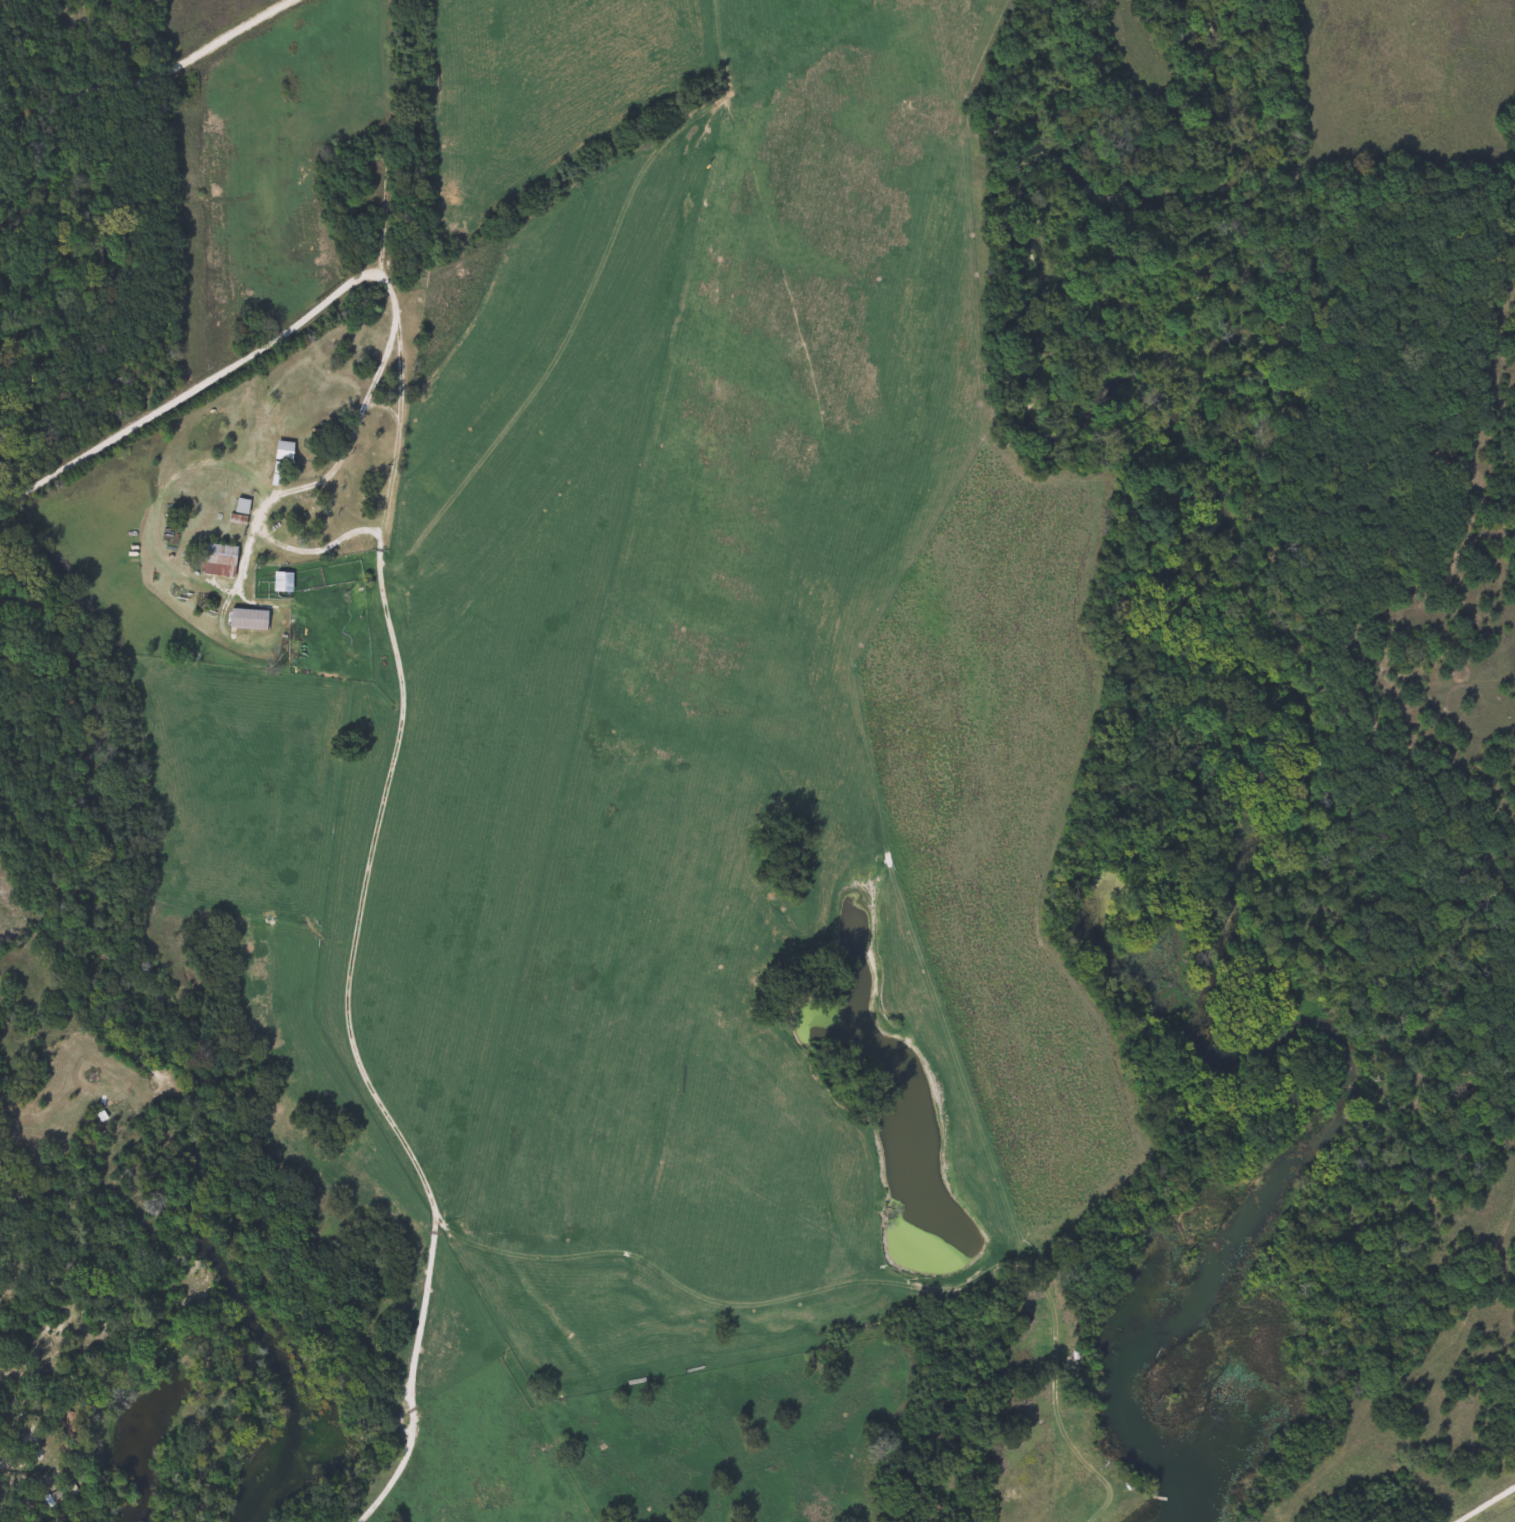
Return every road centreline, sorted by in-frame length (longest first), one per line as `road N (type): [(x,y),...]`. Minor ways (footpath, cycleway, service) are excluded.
road 1 (residential): [(0,504),(264,348),(368,273),(387,281)]

